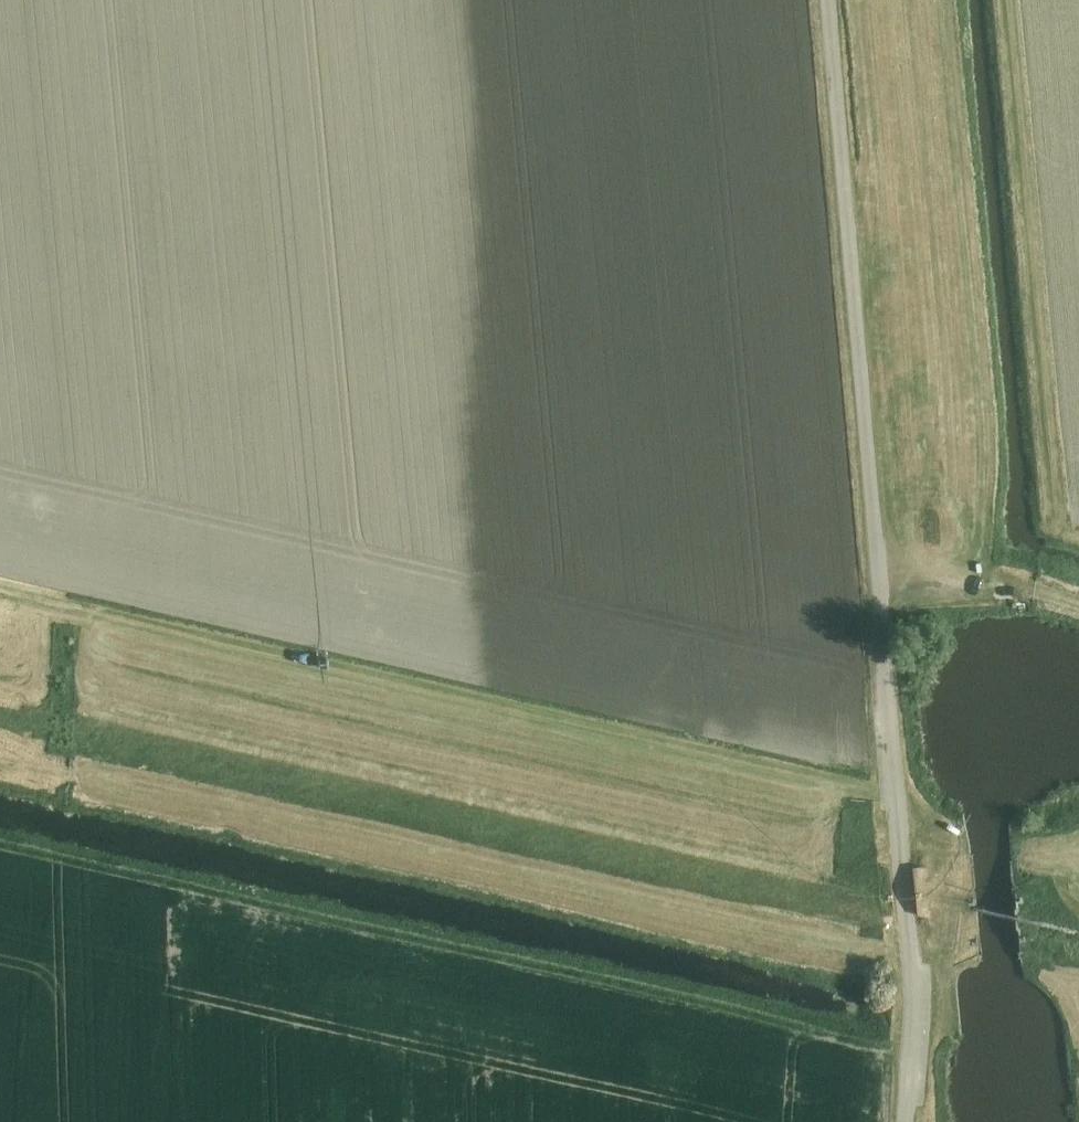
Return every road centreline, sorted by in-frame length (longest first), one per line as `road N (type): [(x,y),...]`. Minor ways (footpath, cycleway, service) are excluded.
road 1 (unclassified): [(906,1121),(913,967),(827,0)]

